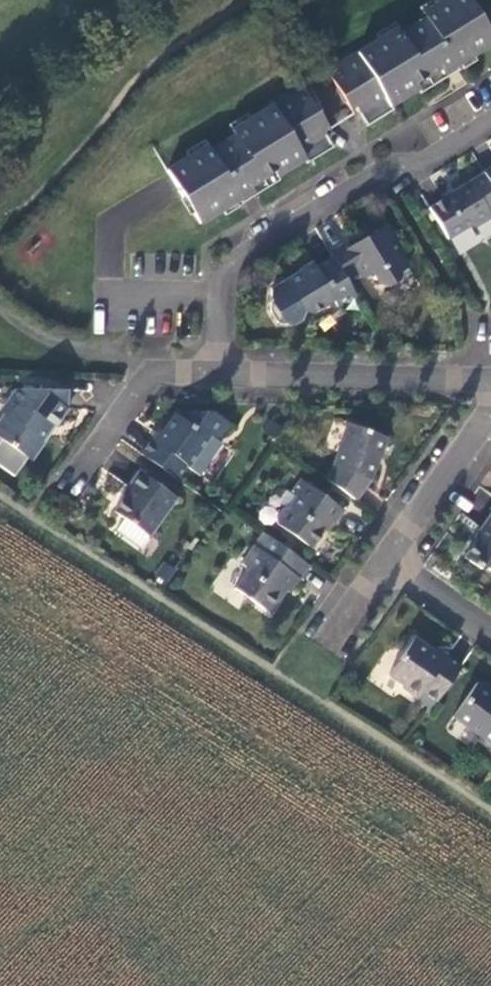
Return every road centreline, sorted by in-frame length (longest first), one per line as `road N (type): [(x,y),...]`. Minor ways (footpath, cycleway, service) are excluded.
road 1 (residential): [(490,116),(213,268),(212,380)]
road 2 (residential): [(490,379),(212,380)]
road 3 (residential): [(212,380),(148,377),(65,492)]
road 4 (residential): [(490,408),(382,573)]
road 5 (residential): [(382,573),(490,644)]

